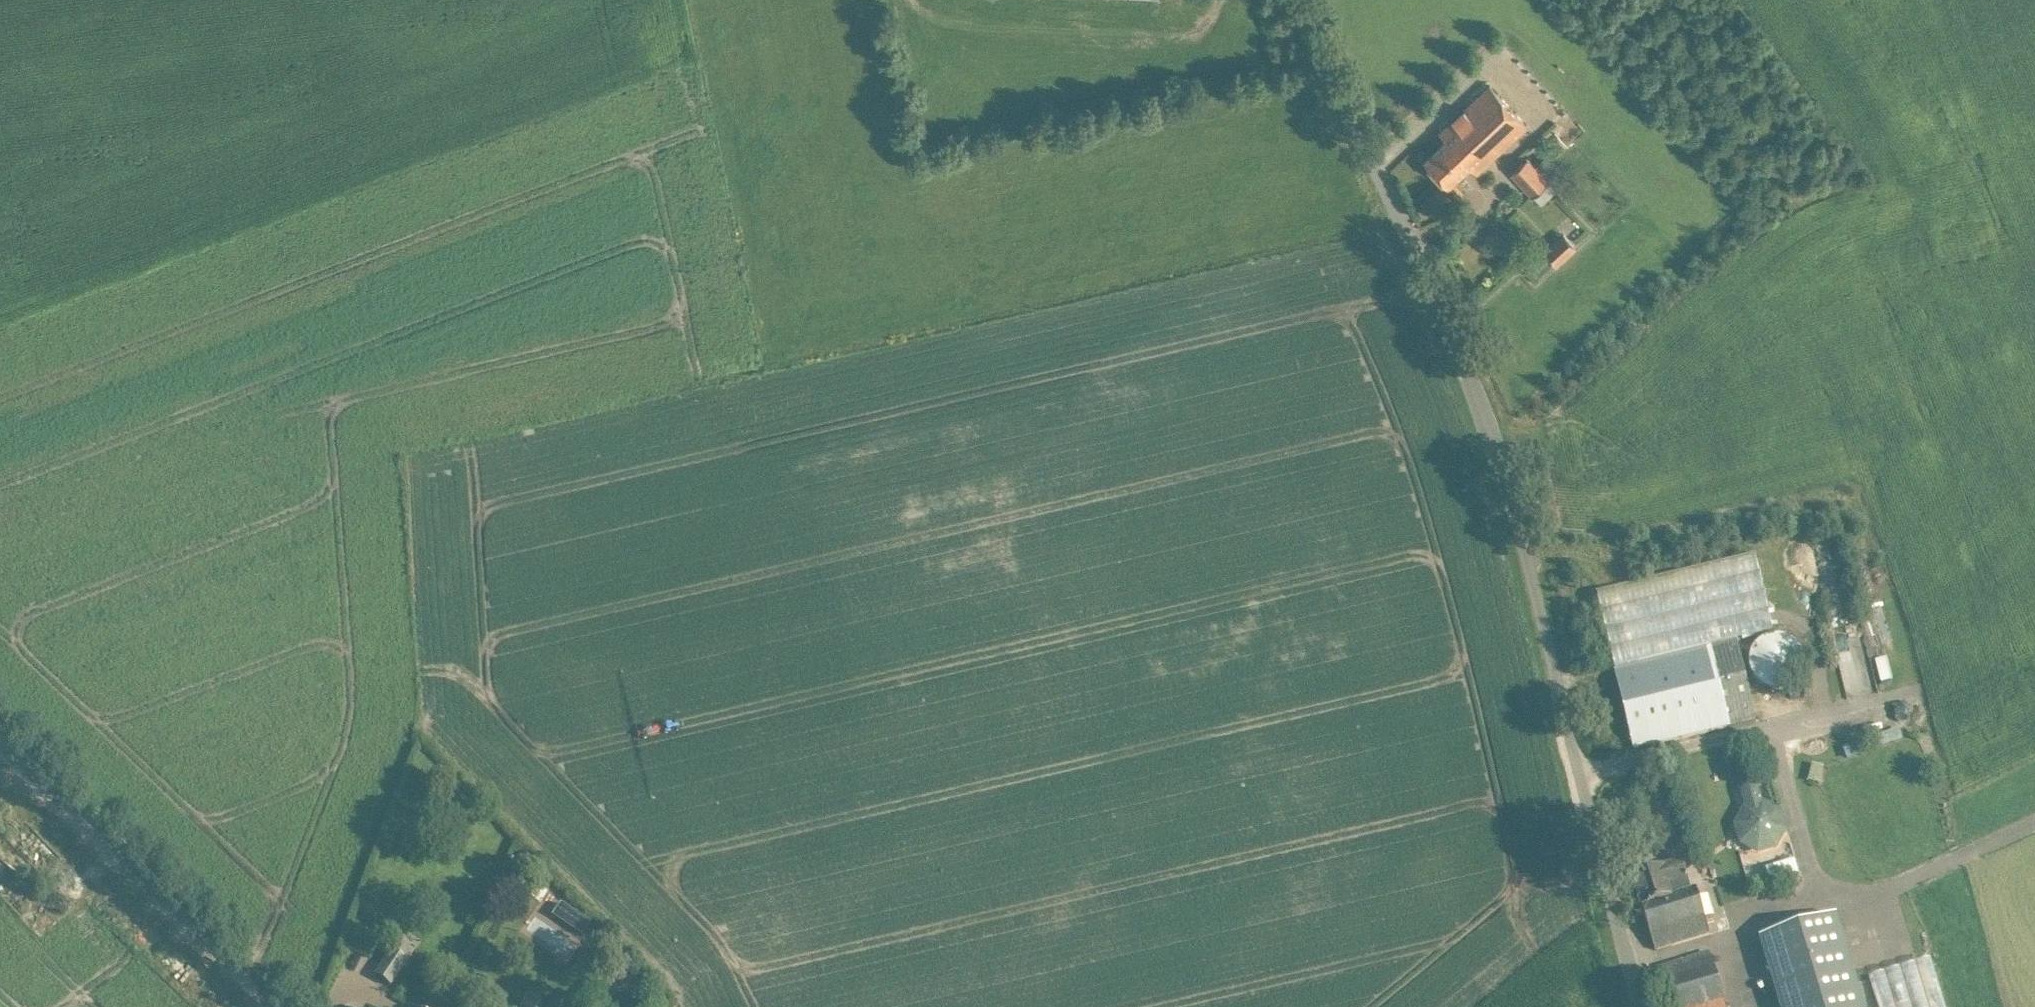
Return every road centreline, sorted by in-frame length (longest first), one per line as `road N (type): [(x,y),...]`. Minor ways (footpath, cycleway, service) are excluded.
road 1 (unclassified): [(1646,1006),(1530,550),(1418,251),(1297,0)]
road 2 (unclassified): [(272,1006),(0,746)]

